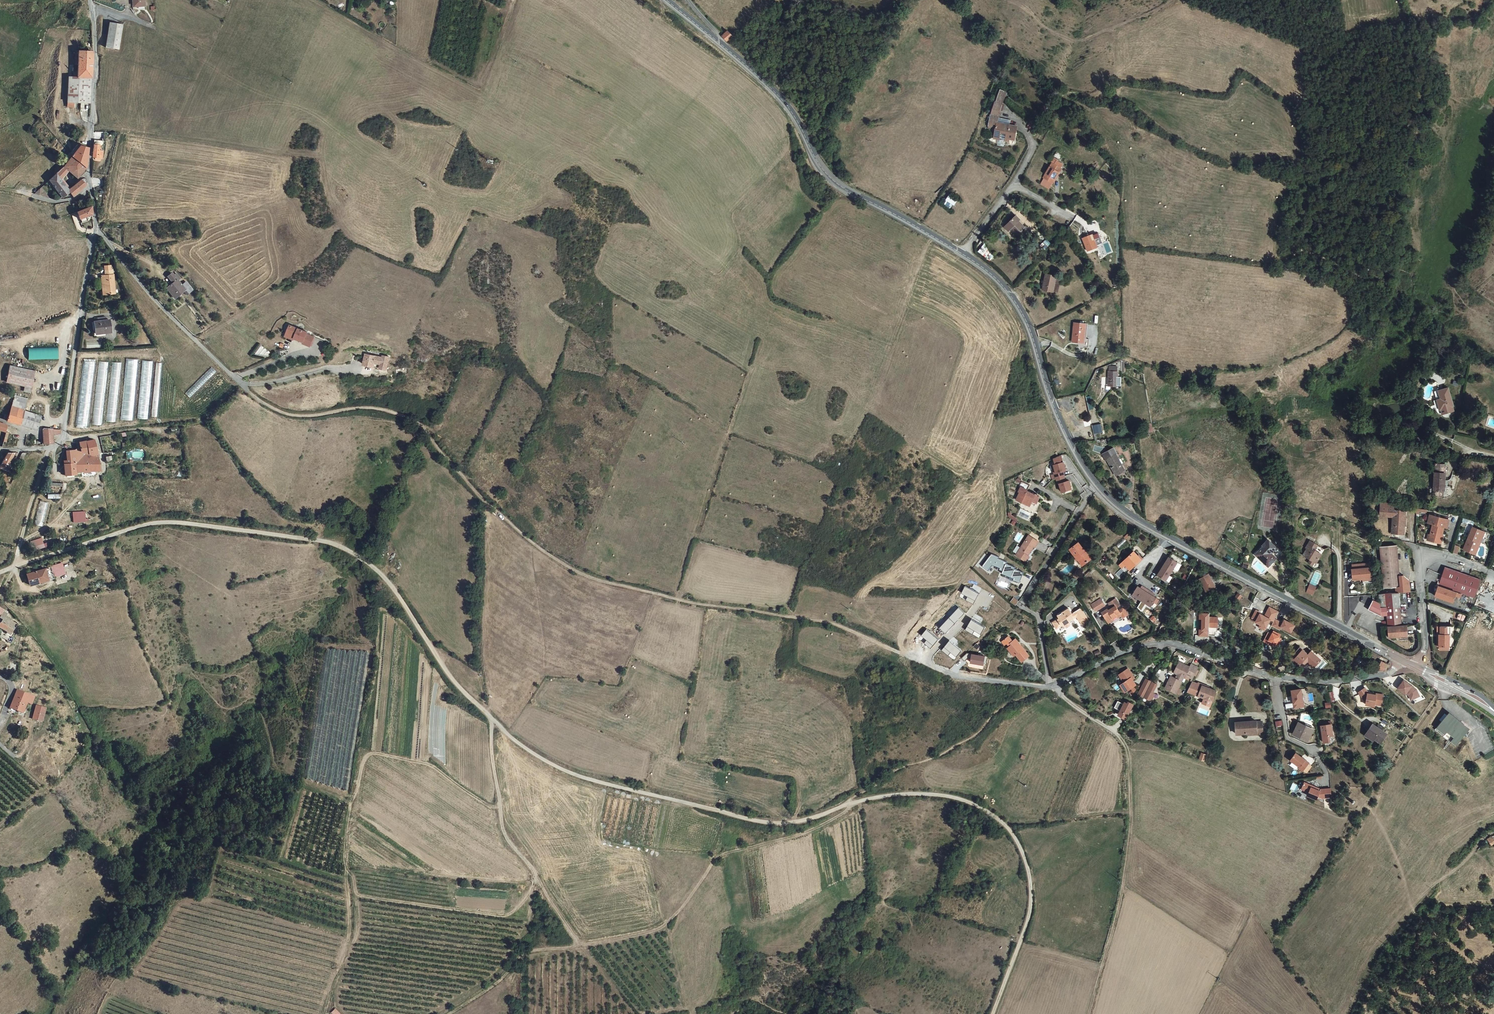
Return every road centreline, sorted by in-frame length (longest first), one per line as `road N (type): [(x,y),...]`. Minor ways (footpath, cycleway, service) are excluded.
road 1 (track): [(21,560),(151,523),(321,542),(381,574),(468,699),(560,770),(758,821),(791,822),(872,798),(933,794),(983,807),(1014,835),(1031,903),(994,1013)]
road 2 (track): [(248,389),(293,417),(365,407),(413,422),(537,548),(592,580),(836,625),(924,662)]
road 3 (track): [(1041,686),(955,747),(863,792),(832,823),(718,858),(659,930),(523,954),(487,994),(451,1013)]
road 4 (track): [(492,508),(486,661),(504,834),(577,948)]
road 5 (track): [(1052,686),(1117,734),(1132,771),(1126,868),(1090,1013)]
road 6 (secondary): [(1403,661),(1143,524),(1096,483)]
road 7 (secondary): [(965,254),(826,174),(792,110),(733,53)]
road 8 (unclassified): [(98,230),(64,436),(56,447),(0,452)]
road 9 (secondary): [(1096,483),(1054,399),(1027,320),(965,254)]
road 10 (track): [(654,595),(618,686),(550,679),(514,727),(494,714),(491,719)]
road 11 (residential): [(1052,686),(1157,643),(1277,677)]
road 12 (track): [(1493,833),(1384,942),(1346,1013)]
road 13 (residential): [(1052,686),(1038,616),(1022,606),(1096,483)]
road 14 (residential): [(983,593),(924,662),(970,679),(1052,686)]
road 15 (unclassified): [(98,230),(137,282),(248,389)]
road 16 (unclassified): [(90,0),(90,187)]
road 17 (track): [(434,1013),(500,970),(530,925),(532,880)]
road 18 (track): [(321,542),(316,528),(280,517),(202,425)]
road 19 (residential): [(1481,568),(1431,554),(1421,564),(1424,651),(1417,668)]
road 20 (track): [(96,436),(202,425),(203,415),(240,383)]
road 21 (residential): [(1277,677),(1390,675),(1403,661)]
road 22 (residential): [(965,254),(1034,146)]

